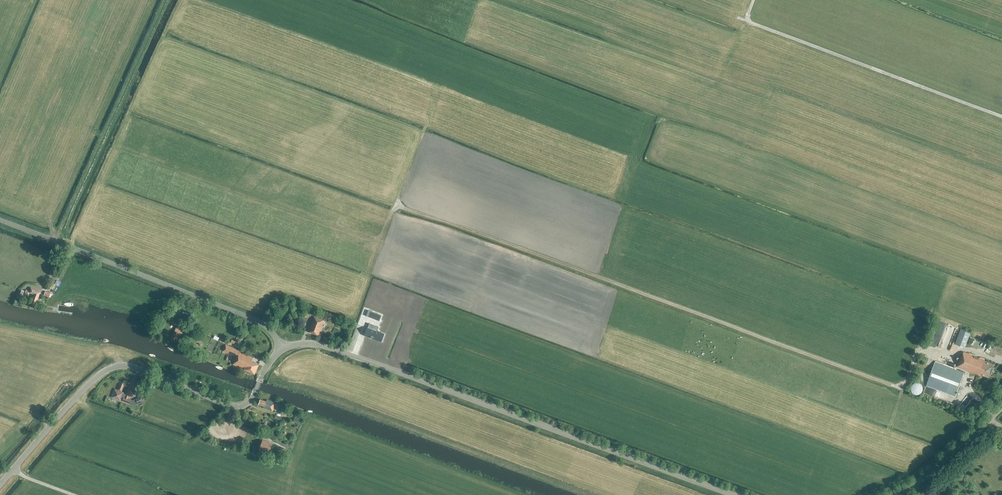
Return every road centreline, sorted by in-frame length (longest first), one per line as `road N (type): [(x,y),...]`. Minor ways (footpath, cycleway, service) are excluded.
road 1 (tertiary): [(283,350),(327,347),(733,494)]
road 2 (tertiary): [(0,484),(106,370),(132,367),(238,407),(251,401),(283,350)]
road 3 (unclassified): [(283,350),(250,318),(0,221)]
road 4 (tertiary): [(894,494),(1001,407)]

